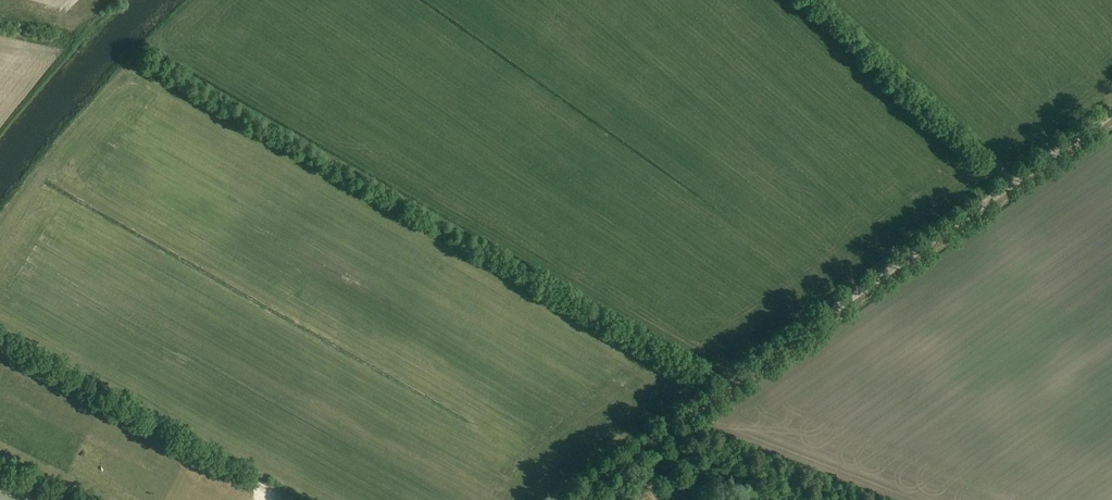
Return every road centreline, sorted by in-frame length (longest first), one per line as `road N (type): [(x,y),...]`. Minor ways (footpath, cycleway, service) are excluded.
road 1 (unclassified): [(577,499),(618,461),(1111,115)]

